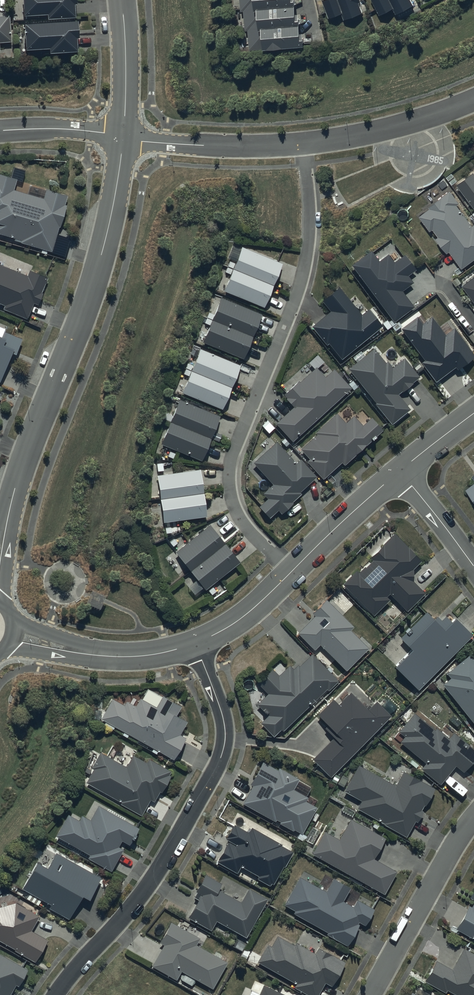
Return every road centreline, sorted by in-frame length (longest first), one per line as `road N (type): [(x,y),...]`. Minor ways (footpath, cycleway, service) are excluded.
road 1 (residential): [(304,144),(305,266),(229,477),(238,516),(292,572)]
road 2 (residential): [(124,136),(94,281),(0,548)]
road 3 (residential): [(196,644),(222,714),(222,754),(151,883),(55,994)]
road 4 (residential): [(372,994),(473,816)]
road 5 (residential): [(12,633),(127,657),(196,644)]
road 6 (residential): [(124,136),(182,145),(304,144)]
road 7 (residential): [(304,144),(401,126),(473,101)]
road 8 (residential): [(292,572),(400,471)]
road 9 (residential): [(122,0),(124,136)]
road 10 (residential): [(0,130),(124,136)]
road 11 (residential): [(196,644),(247,614),(292,572)]
road 12 (residential): [(400,471),(473,566)]

